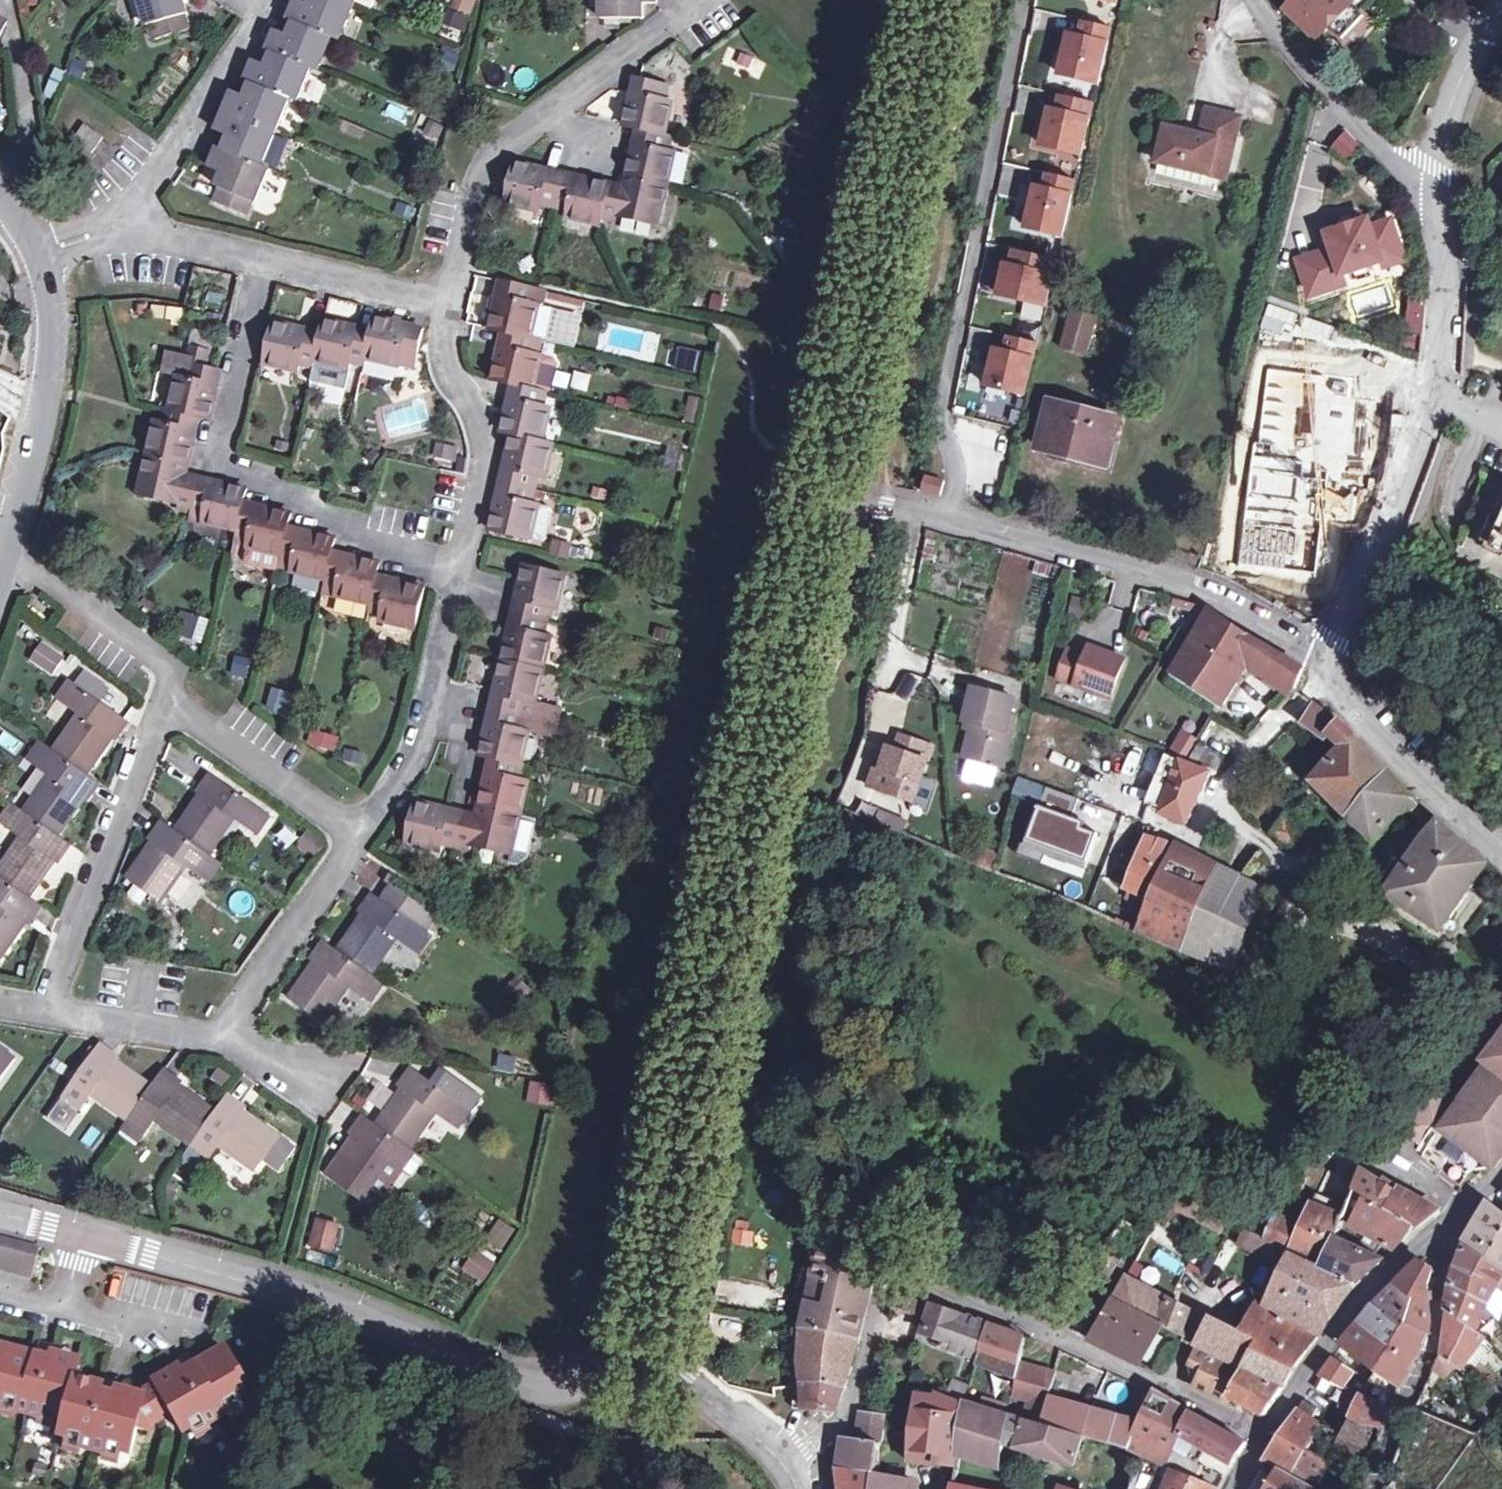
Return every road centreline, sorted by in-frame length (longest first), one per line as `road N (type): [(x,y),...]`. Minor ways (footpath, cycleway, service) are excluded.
road 1 (tertiary): [(836,499),(700,1129),(659,1368)]
road 2 (residential): [(1263,1443),(1075,1341),(894,1285),(843,1428),(785,1460)]
road 3 (tertiary): [(91,1235),(281,1291),(567,1399),(621,1368),(659,1368)]
road 4 (residential): [(975,525),(970,477),(941,409),(1025,0)]
road 5 (tertiary): [(952,0),(836,499)]
road 6 (residential): [(460,571),(348,533),(213,460),(263,255)]
road 7 (unclassified): [(1440,205),(1437,383),(1336,667)]
road 8 (residential): [(700,0),(500,150),(479,183),(453,302)]
road 9 (unclassified): [(975,525),(1215,593),(1336,667)]
road 10 (unclassified): [(1501,1181),(1370,1290),(1263,1443)]
road 11 (residential): [(161,696),(55,1004)]
road 12 (unclassified): [(36,251),(54,301),(55,339),(3,547)]
road 13 (residential): [(460,571),(428,726),(362,833)]
road 14 (residential): [(453,302),(445,338),(484,450),(460,571)]
road 15 (unclassified): [(1253,0),(1440,205)]
road 16 (residential): [(272,0),(128,221)]
road 17 (residential): [(362,833),(216,1038)]
road 18 (unclassified): [(1336,667),(1394,739),(1501,847)]
road 19 (residential): [(161,696),(362,833)]
road 20 (residential): [(3,547),(170,671),(161,696)]
road 21 (unclassified): [(1501,15),(1450,102),(1440,205)]
road 22 (residential): [(263,255),(453,302)]
road 23 (residential): [(55,1004),(216,1038)]
road 24 (tertiary): [(659,1368),(770,1431),(785,1460)]
road 25 (unclassified): [(836,499),(975,525)]
road 26 (residential): [(128,221),(263,255)]
road 27 (residential): [(216,1038),(330,1077)]

